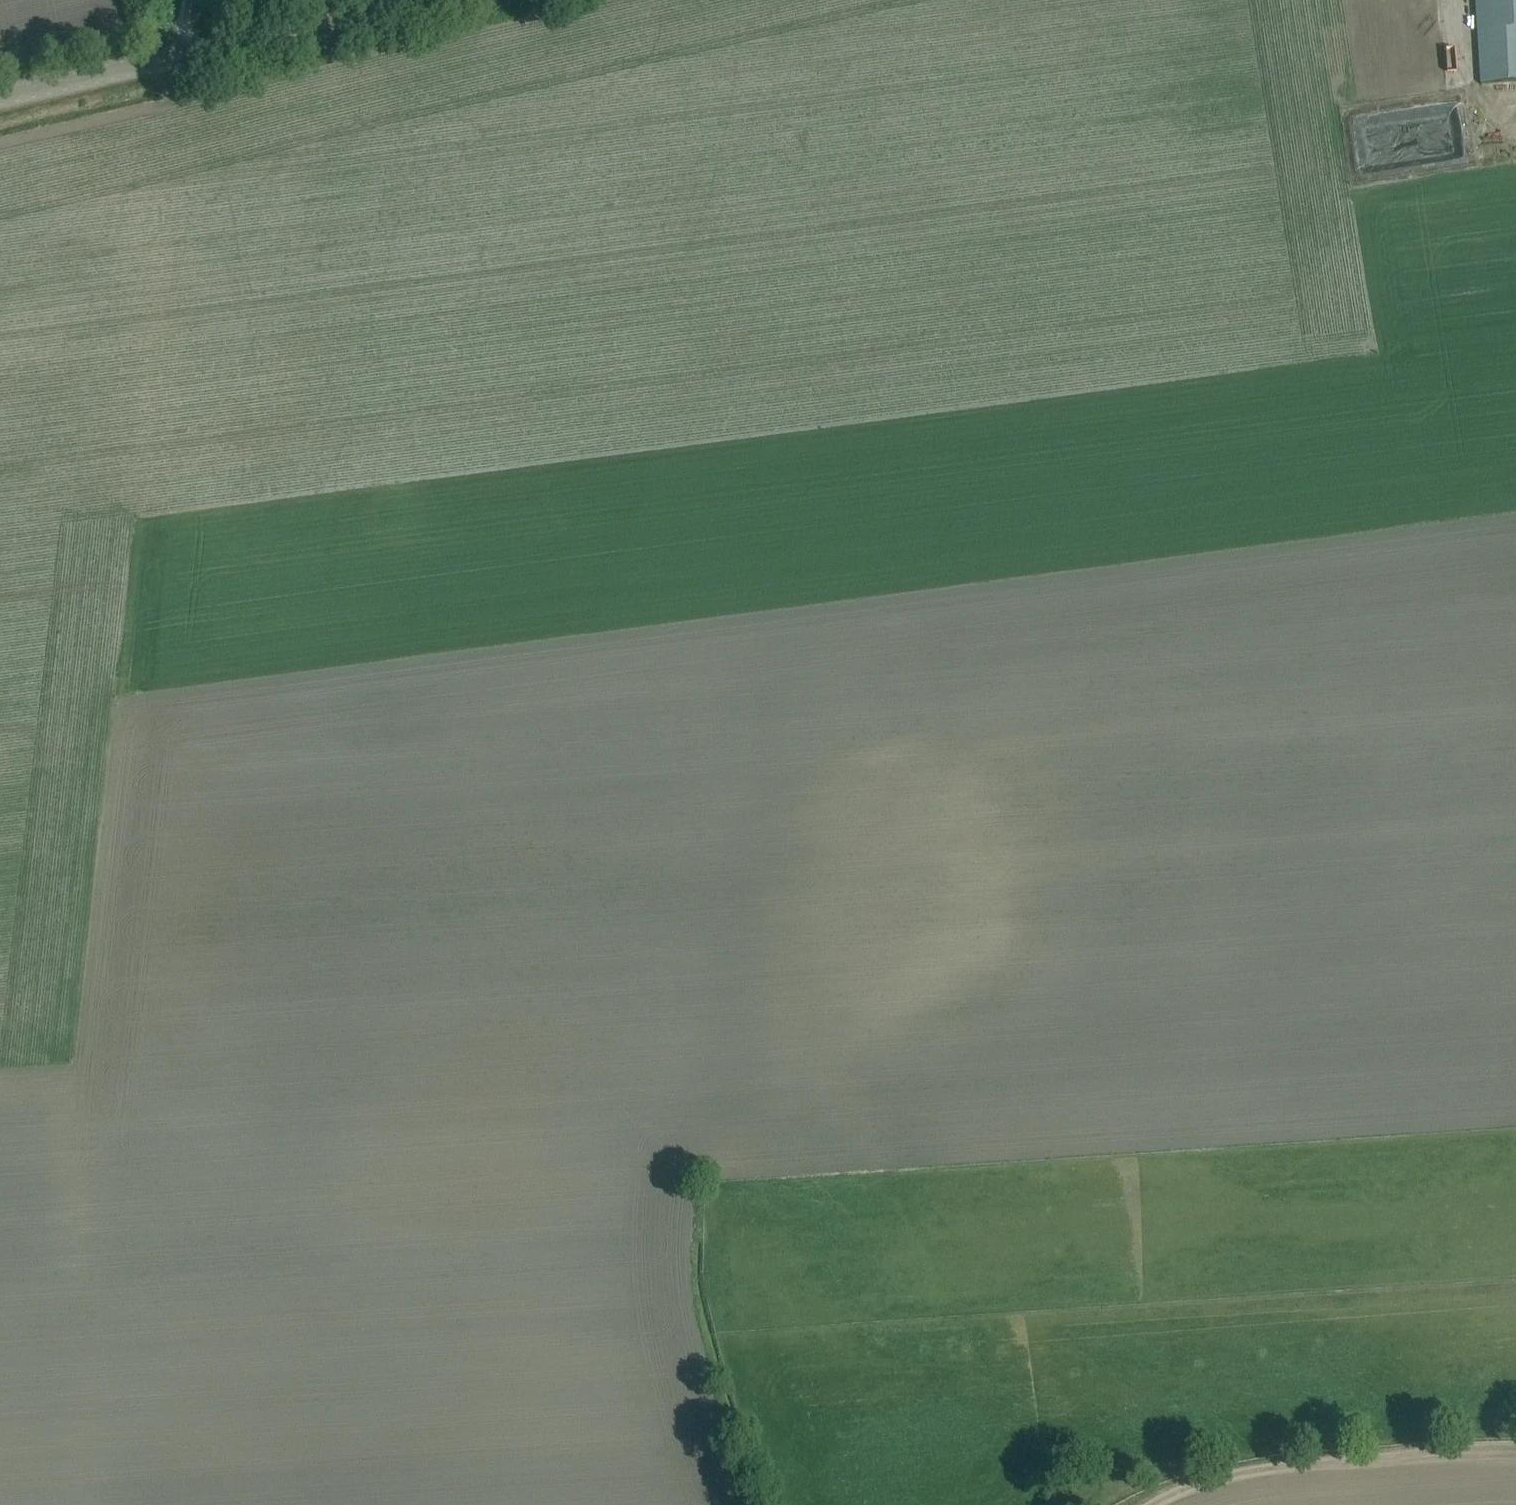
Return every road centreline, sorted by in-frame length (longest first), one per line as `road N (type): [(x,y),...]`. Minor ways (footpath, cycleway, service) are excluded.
road 1 (tertiary): [(0,96),(422,0)]
road 2 (track): [(1152,1504),(1226,1474),(1367,1456),(1515,1453)]

